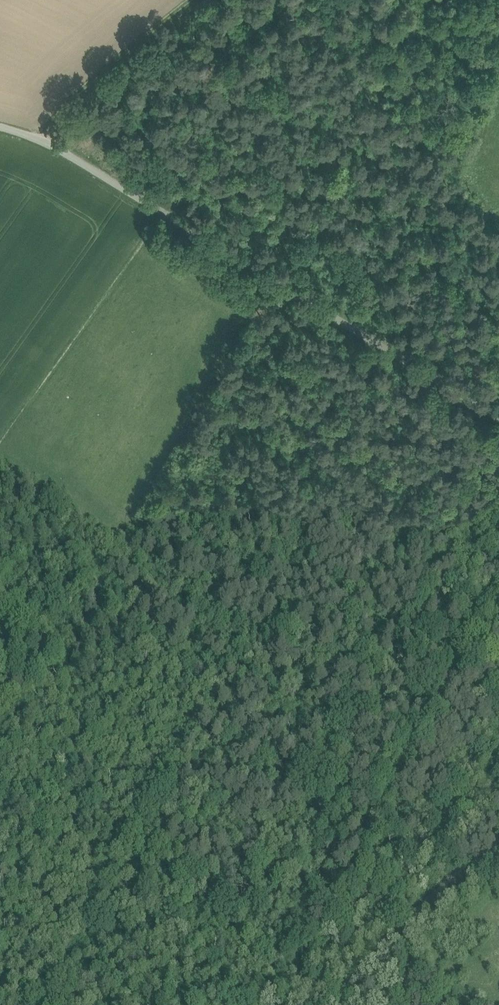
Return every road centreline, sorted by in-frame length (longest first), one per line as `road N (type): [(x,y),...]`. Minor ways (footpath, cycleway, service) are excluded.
road 1 (unclassified): [(498,419),(43,141)]
road 2 (unclassified): [(342,1004),(425,902),(498,842)]
road 3 (track): [(195,0),(112,60),(43,141)]

